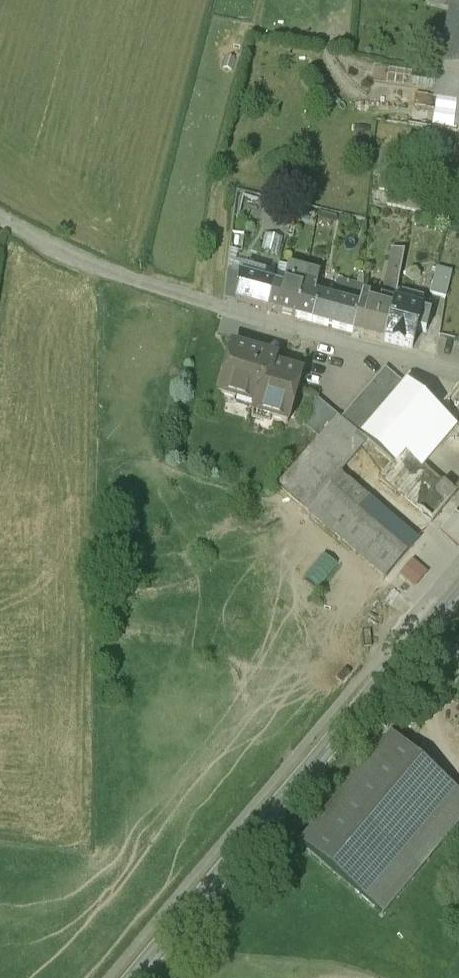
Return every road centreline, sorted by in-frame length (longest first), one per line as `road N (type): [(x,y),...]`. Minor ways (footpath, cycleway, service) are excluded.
road 1 (tertiary): [(458,588),(134,977)]
road 2 (residential): [(458,370),(185,296)]
road 3 (unclassified): [(0,218),(83,260),(185,296)]

